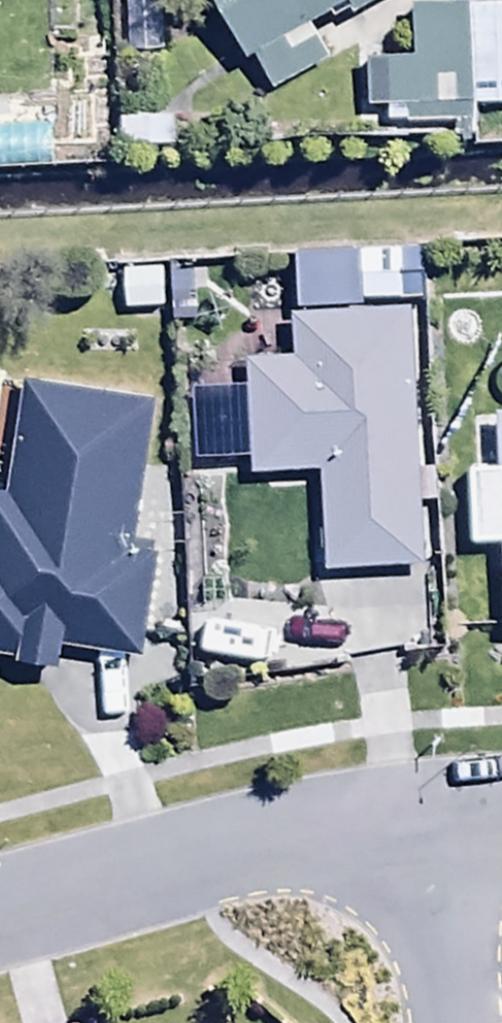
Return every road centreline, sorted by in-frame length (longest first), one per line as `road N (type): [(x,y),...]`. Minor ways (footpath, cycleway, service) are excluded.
road 1 (residential): [(439,815),(281,835),(0,913)]
road 2 (residential): [(451,1022),(439,815)]

